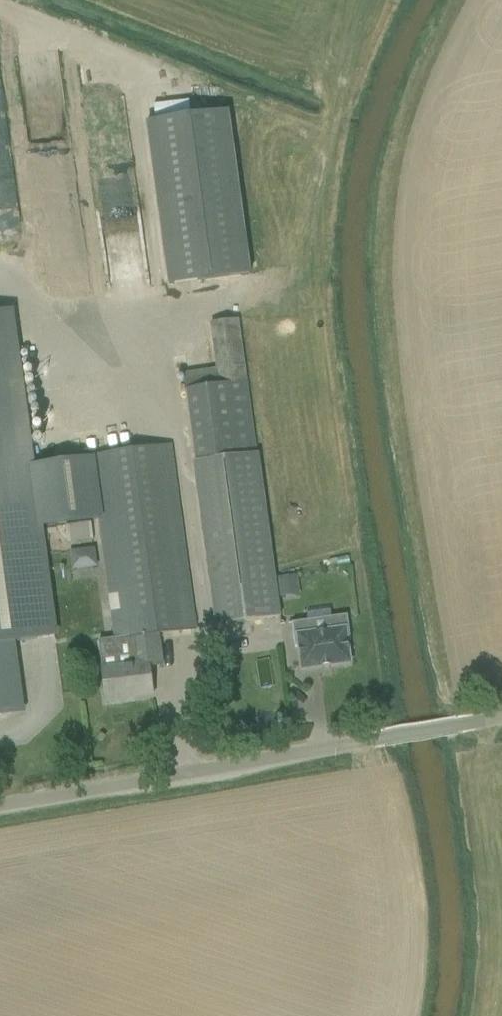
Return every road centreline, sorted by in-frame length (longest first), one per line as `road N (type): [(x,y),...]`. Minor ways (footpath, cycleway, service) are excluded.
road 1 (unclassified): [(0,807),(501,720)]

